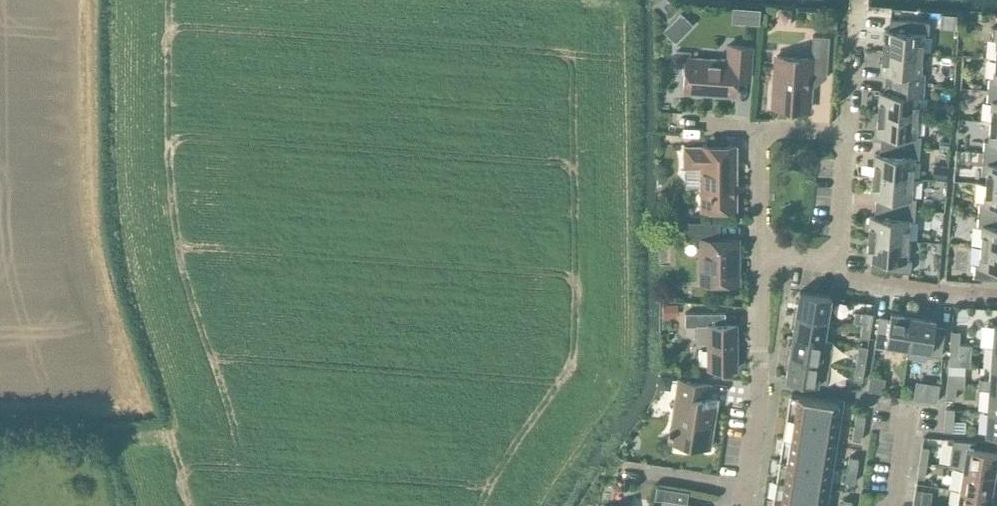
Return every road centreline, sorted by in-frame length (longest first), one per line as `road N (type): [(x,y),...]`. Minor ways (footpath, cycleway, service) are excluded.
road 1 (residential): [(743,505),(759,409),(757,252)]
road 2 (residential): [(758,128),(847,134),(837,261)]
road 3 (residential): [(837,261),(846,274),(996,294)]
road 4 (residential): [(757,252),(758,128)]

